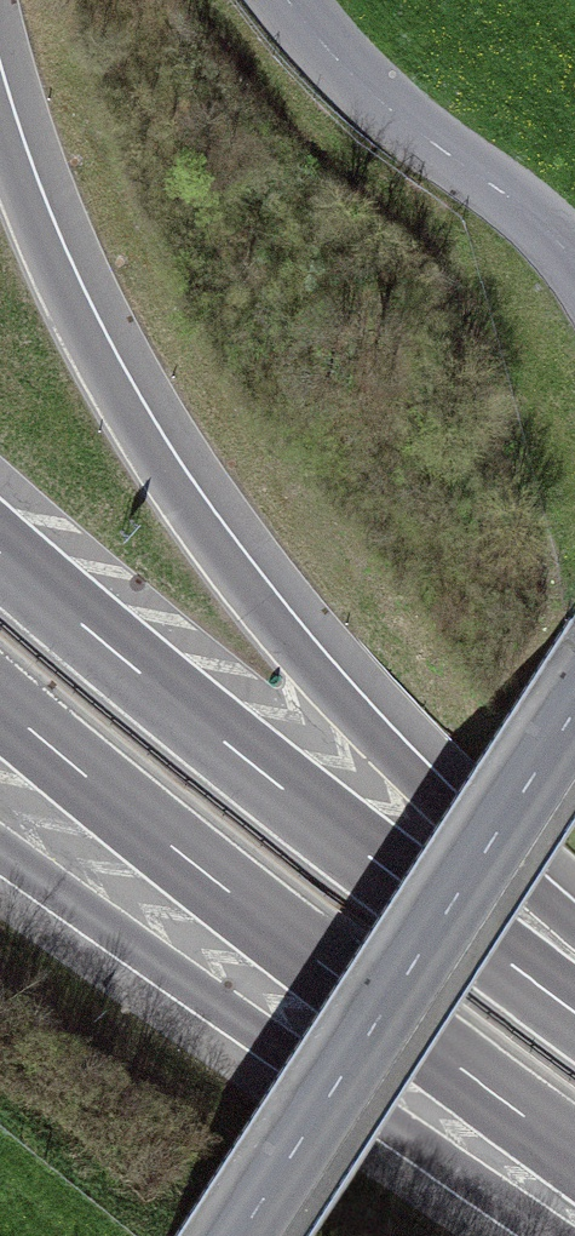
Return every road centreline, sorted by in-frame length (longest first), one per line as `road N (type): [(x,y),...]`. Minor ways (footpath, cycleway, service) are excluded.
road 1 (motorway): [(574,932),(292,652),(189,517),(103,374),(42,246),(0,129)]
road 2 (motorway): [(574,1011),(328,824),(0,554)]
road 3 (motorway): [(0,701),(205,873),(574,1152)]
road 4 (motorway): [(0,850),(556,1235)]
road 5 (unclassified): [(574,710),(241,1235)]
road 6 (unclassified): [(286,0),(374,97),(506,196),(574,262)]

